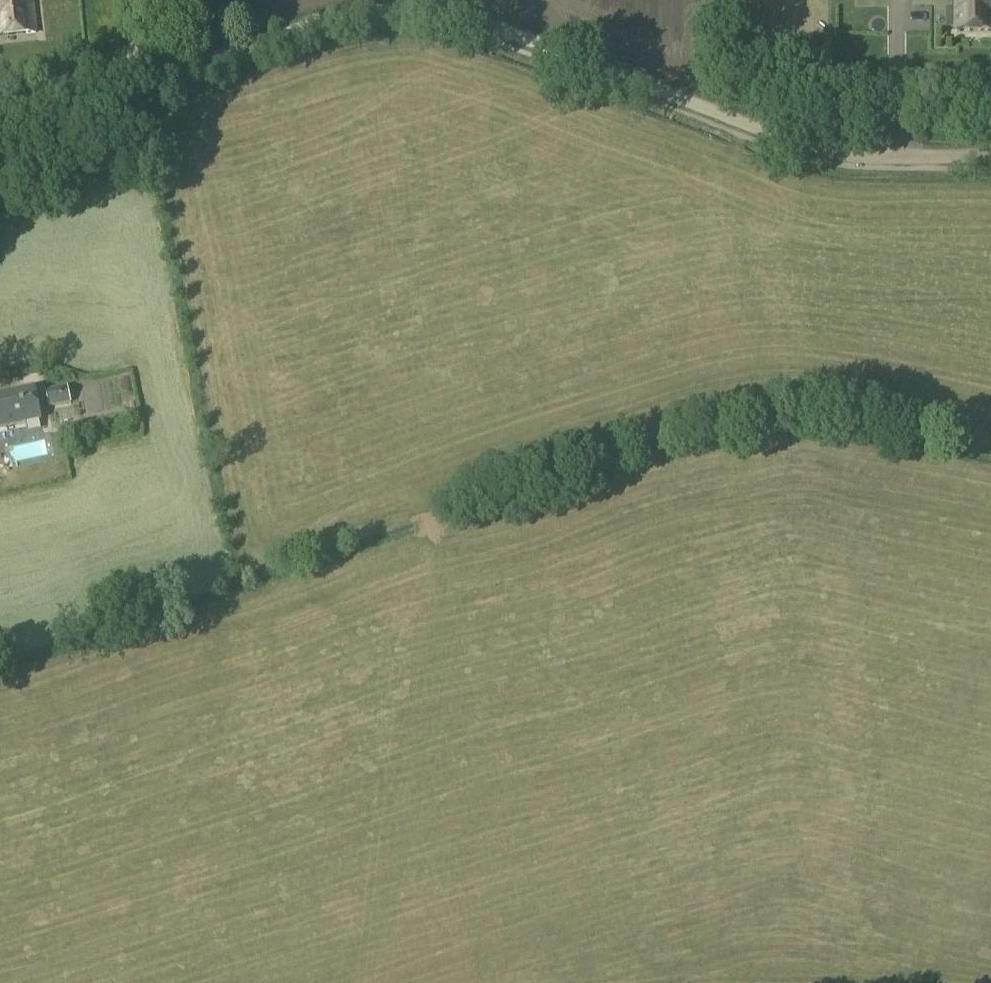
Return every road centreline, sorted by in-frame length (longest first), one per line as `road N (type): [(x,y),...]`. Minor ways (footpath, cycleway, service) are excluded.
road 1 (track): [(990,156),(843,152),(498,30),(412,13),(359,14),(296,30),(157,78)]
road 2 (track): [(157,78),(0,130)]

